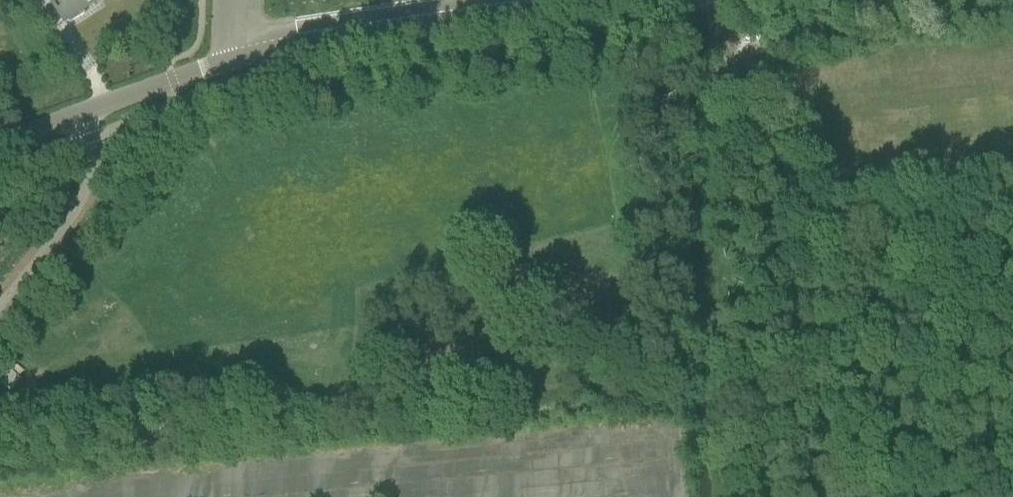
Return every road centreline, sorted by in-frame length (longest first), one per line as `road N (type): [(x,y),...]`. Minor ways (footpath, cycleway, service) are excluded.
road 1 (tertiary): [(0,145),(236,61),(610,0)]

